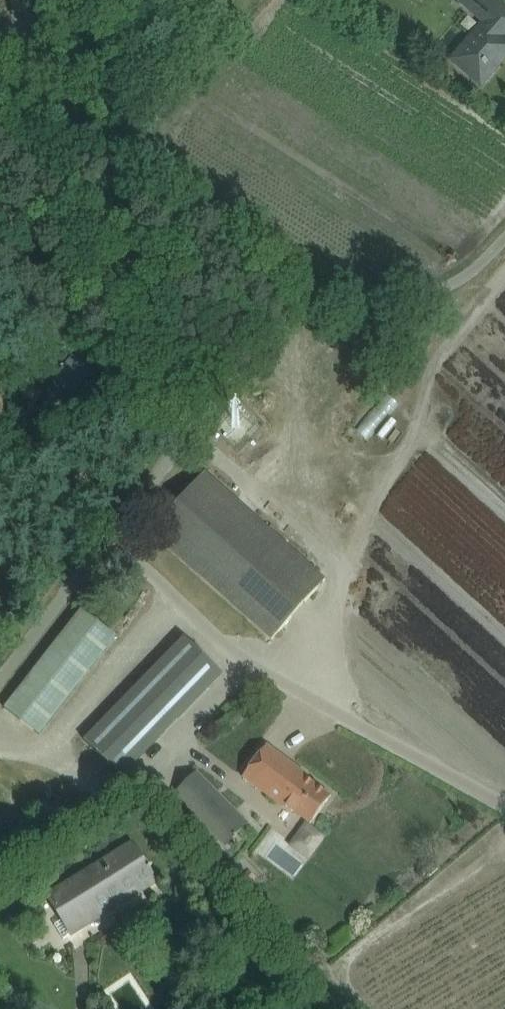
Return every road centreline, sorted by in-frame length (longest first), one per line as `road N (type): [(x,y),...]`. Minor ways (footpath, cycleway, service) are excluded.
road 1 (unclassified): [(116,538),(301,326),(334,308),(468,283),(504,253)]
road 2 (unclassified): [(504,801),(237,654),(116,538)]
road 3 (track): [(144,0),(195,55),(121,150),(311,320)]
road 4 (unclassified): [(0,676),(116,538)]

